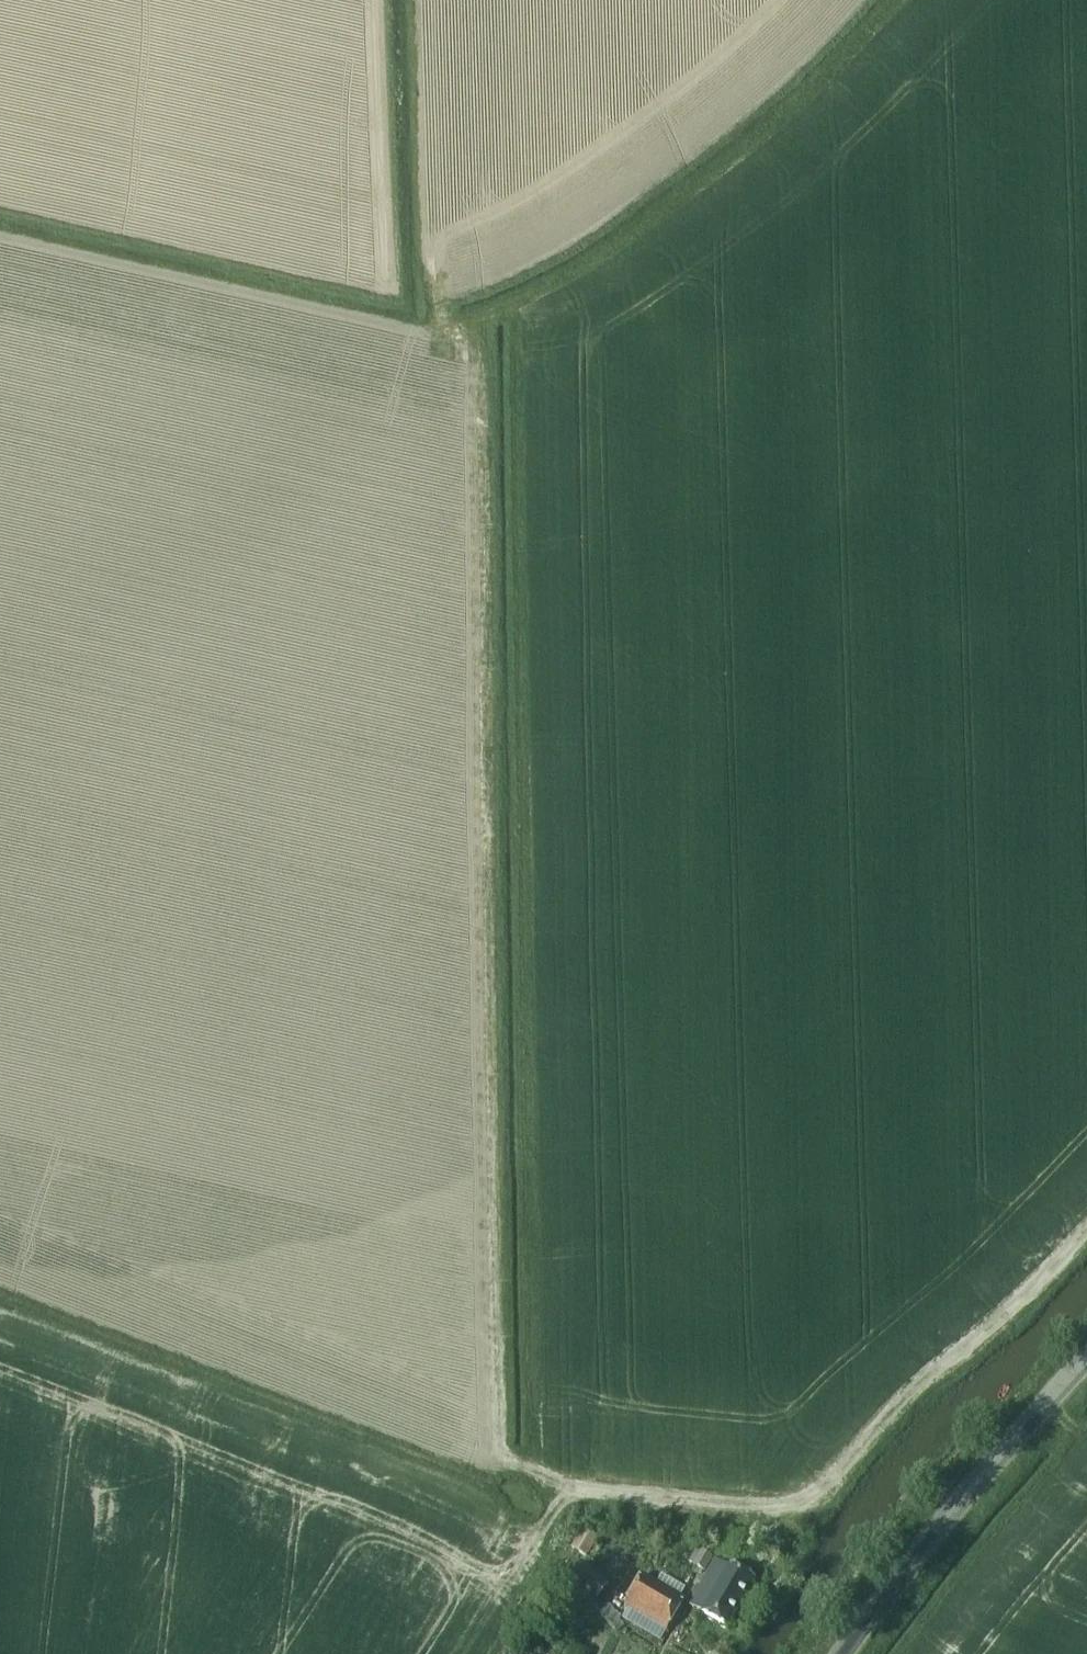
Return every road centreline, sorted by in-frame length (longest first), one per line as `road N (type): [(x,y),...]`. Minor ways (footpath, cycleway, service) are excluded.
road 1 (tertiary): [(850,1653),(1086,1376)]

